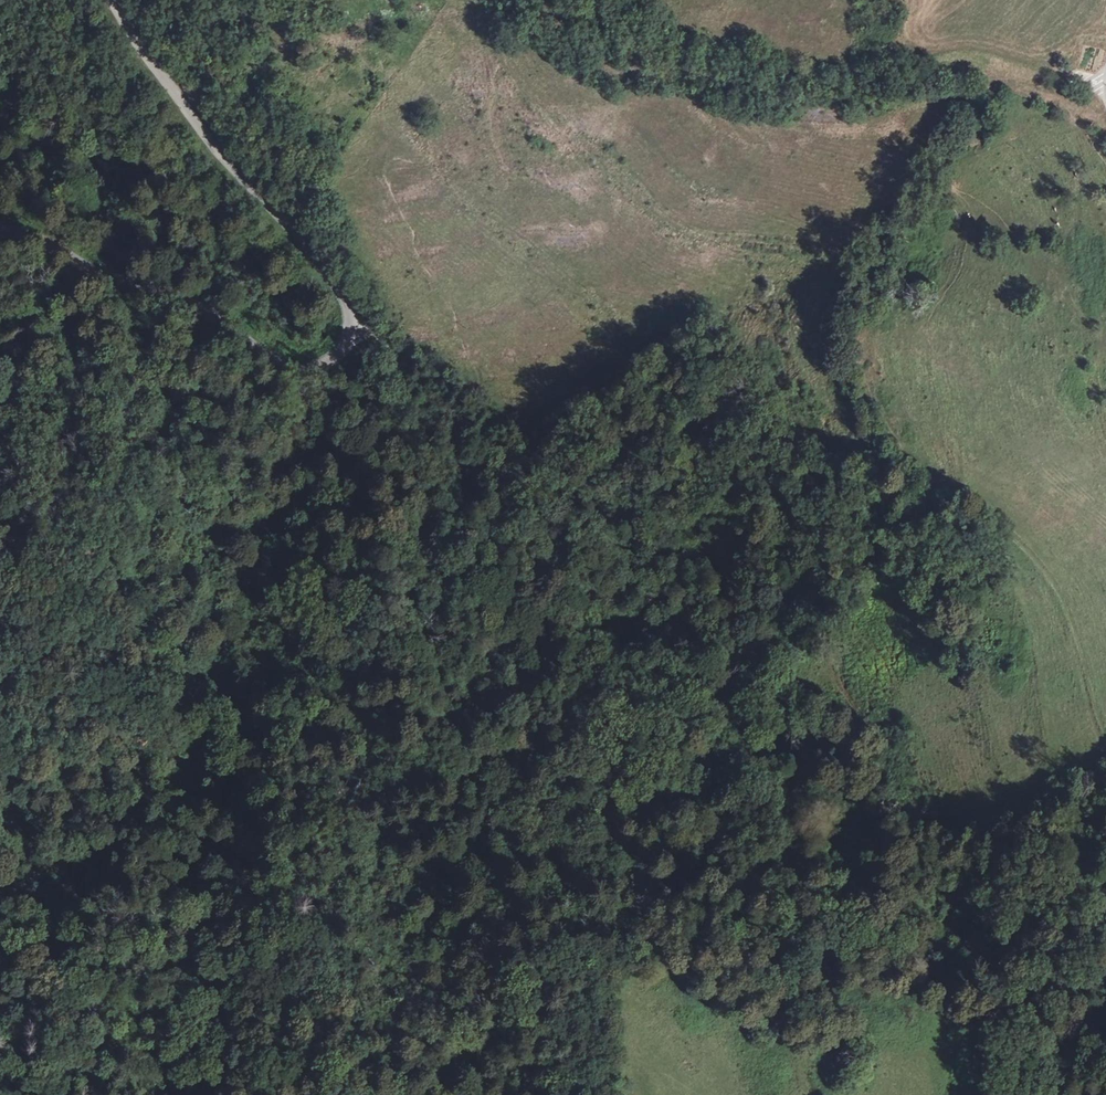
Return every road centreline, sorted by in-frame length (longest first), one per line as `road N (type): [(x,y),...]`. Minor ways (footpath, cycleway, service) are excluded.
road 1 (tertiary): [(0,227),(18,227),(193,298),(274,360),(307,372),(340,355),(349,337),(344,300),(235,170),(113,0)]

